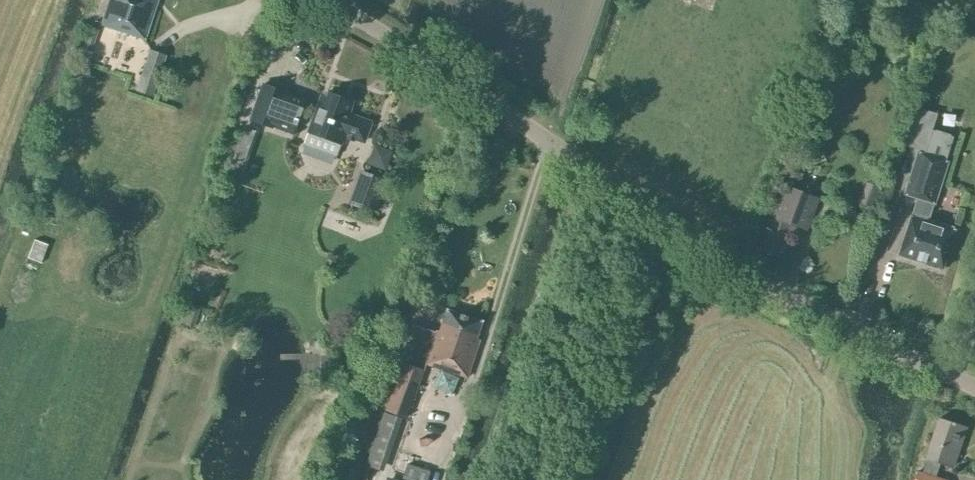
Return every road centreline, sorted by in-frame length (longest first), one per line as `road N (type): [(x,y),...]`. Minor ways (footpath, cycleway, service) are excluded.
road 1 (unclassified): [(974,387),(783,292),(525,125),(309,0)]

